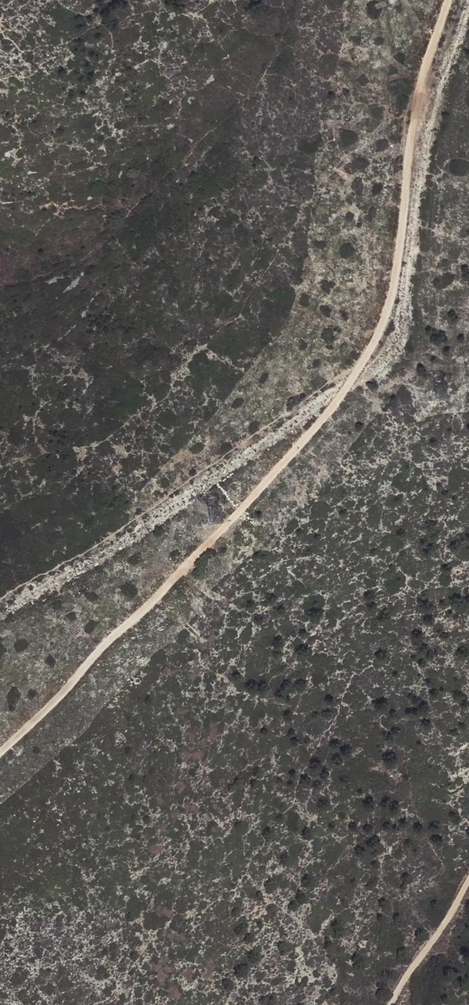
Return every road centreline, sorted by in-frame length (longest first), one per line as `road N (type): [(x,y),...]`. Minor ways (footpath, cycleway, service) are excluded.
road 1 (track): [(446,0),(418,81),(392,296),(376,339),(331,409),(265,482),(0,752)]
road 2 (track): [(468,879),(389,1004)]

